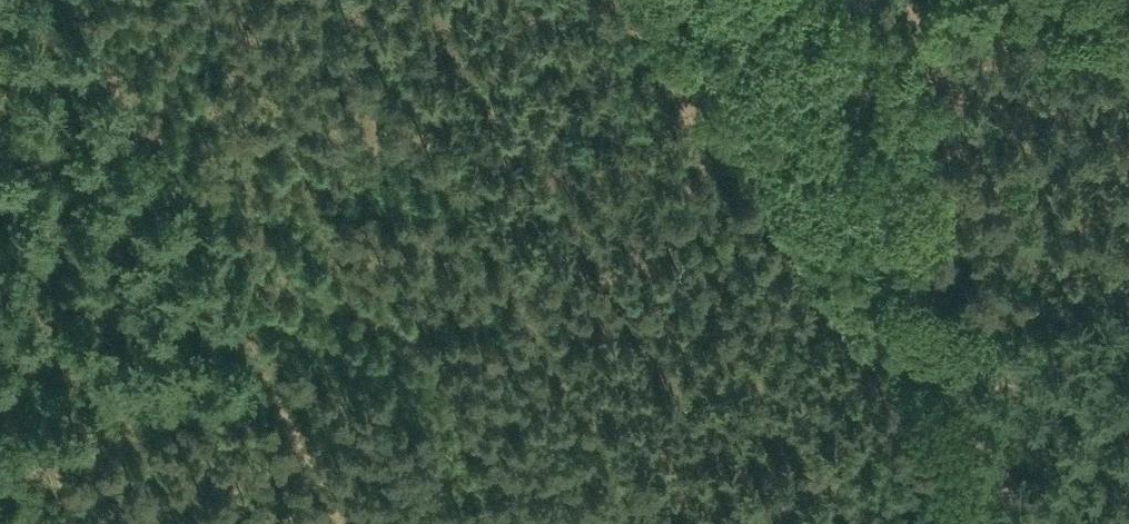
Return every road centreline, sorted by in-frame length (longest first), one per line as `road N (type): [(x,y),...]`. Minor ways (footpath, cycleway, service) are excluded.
road 1 (track): [(862,0),(993,523)]

